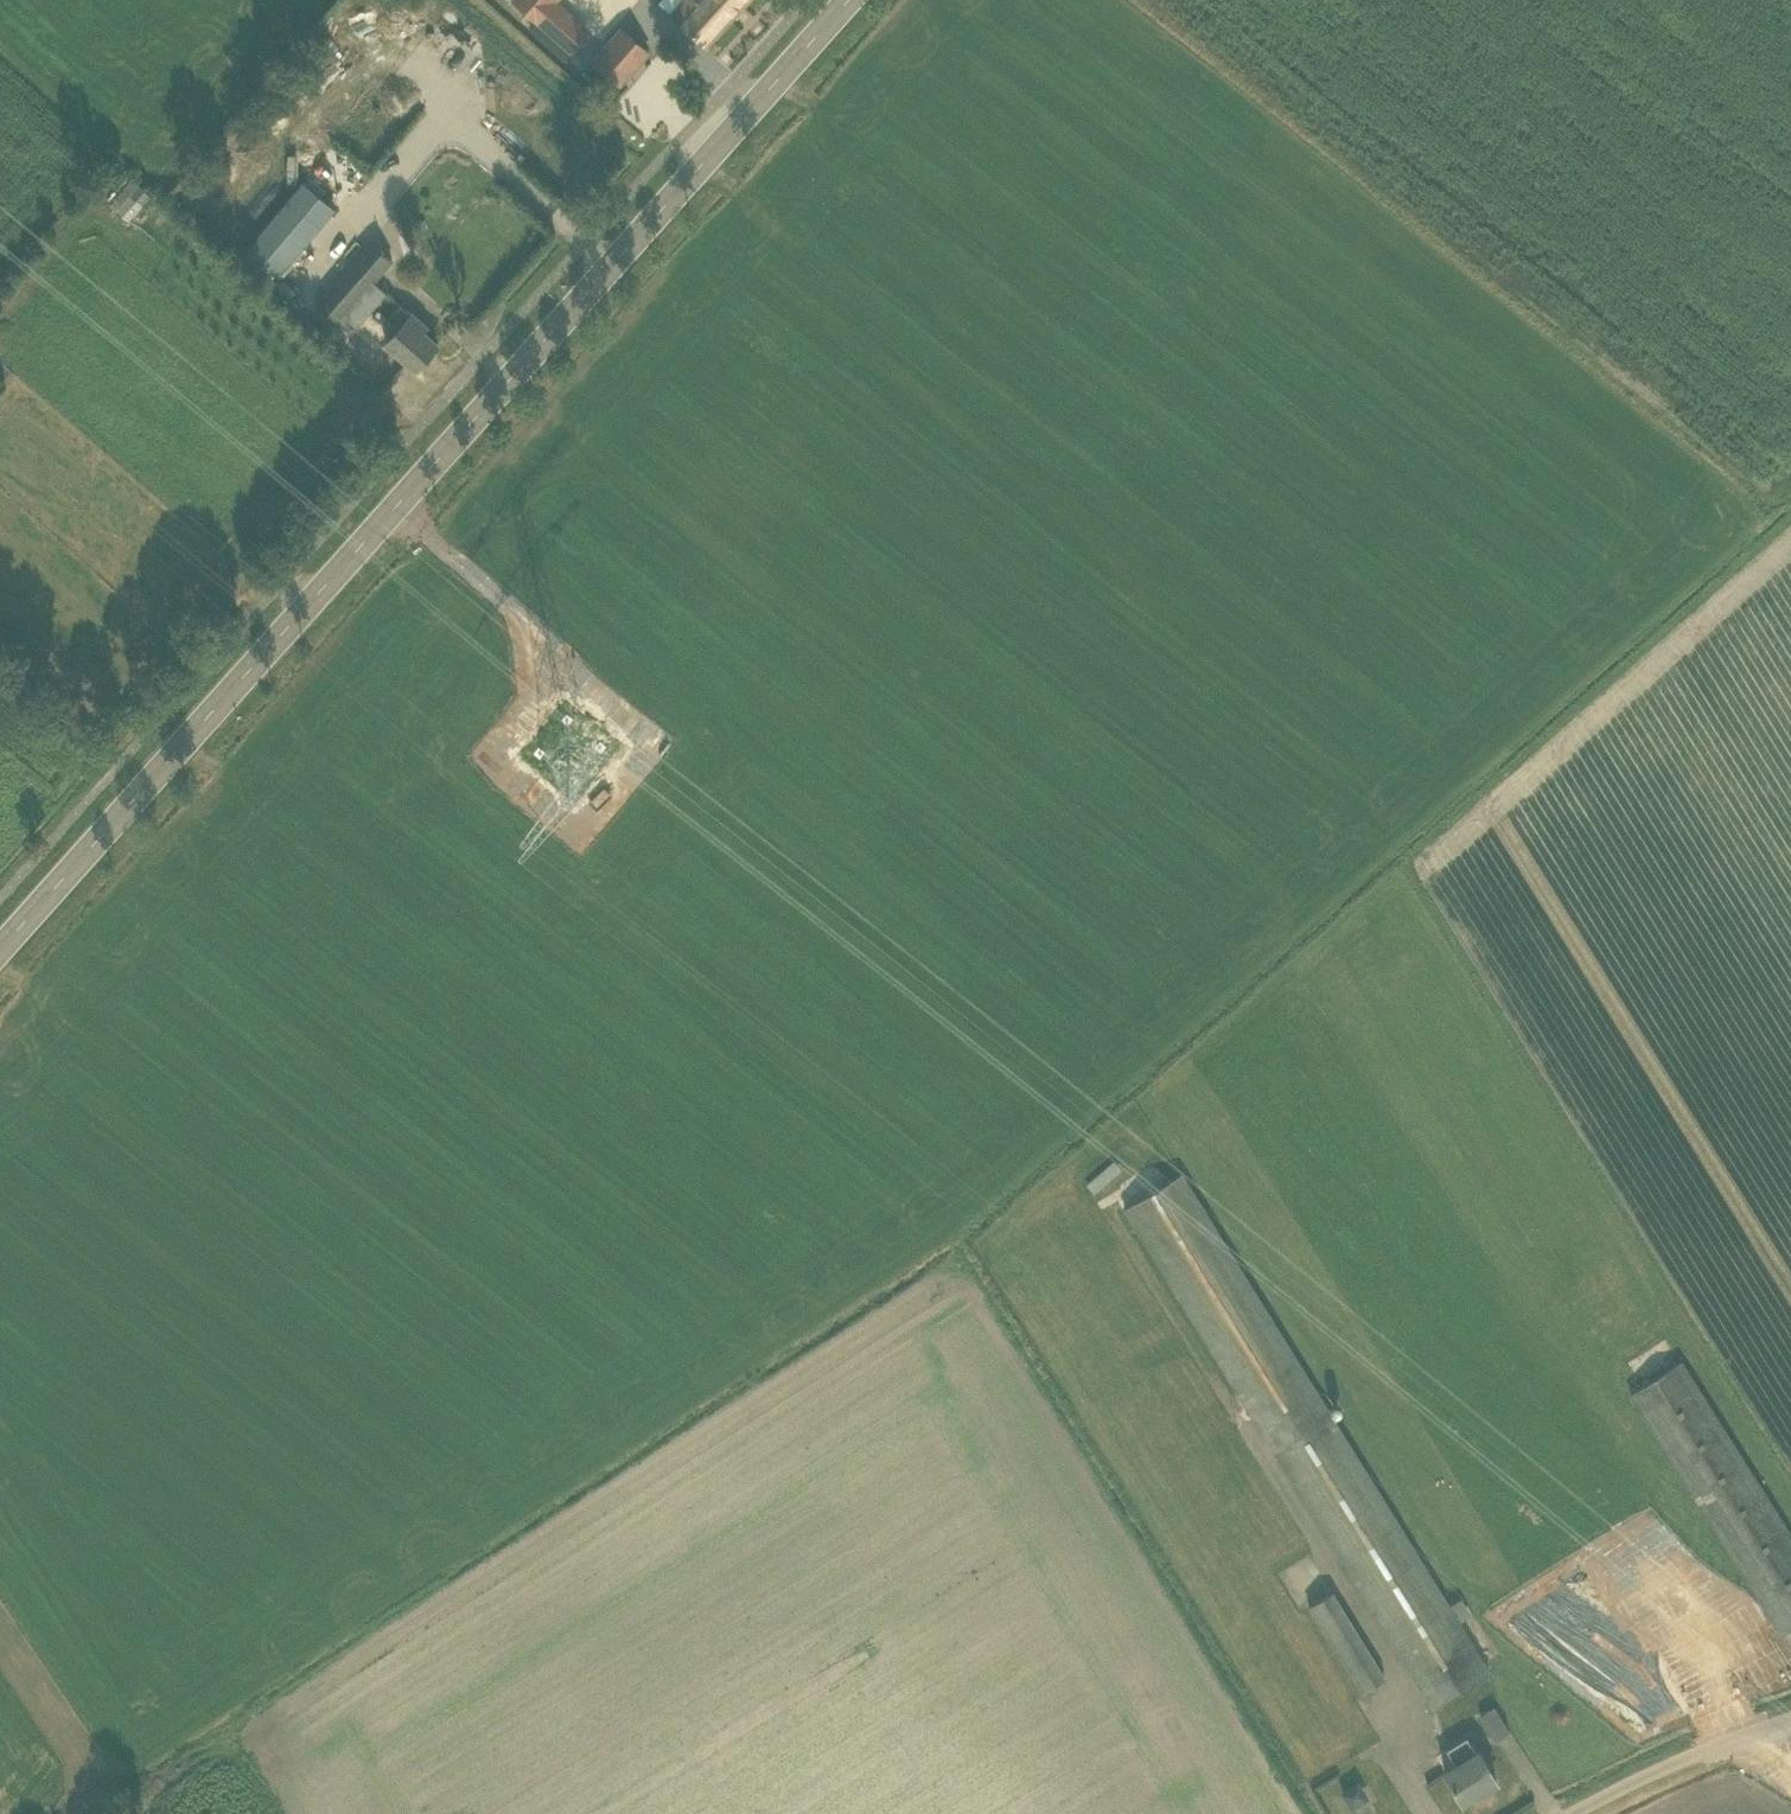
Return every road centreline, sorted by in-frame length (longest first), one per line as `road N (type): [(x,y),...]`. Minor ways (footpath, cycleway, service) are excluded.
road 1 (secondary): [(0,949),(849,0)]
road 2 (unclassified): [(1526,1813),(1790,1689)]

